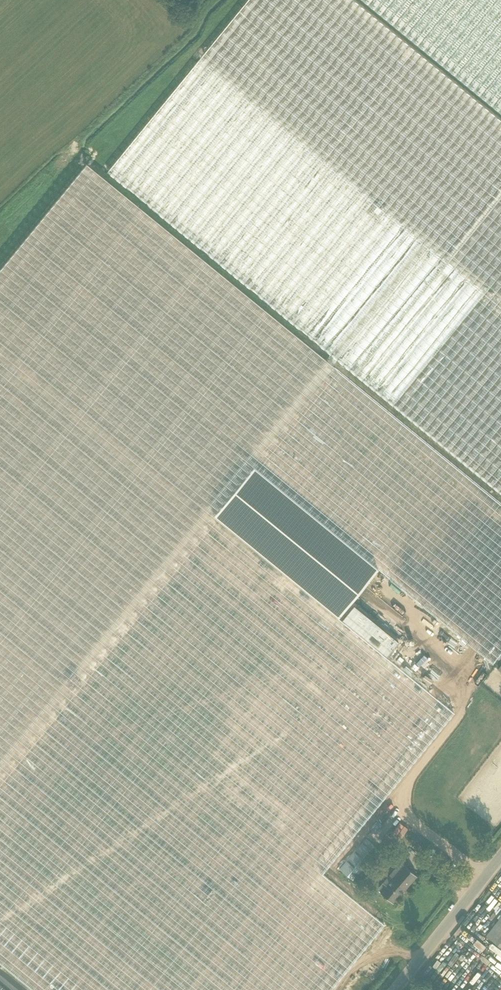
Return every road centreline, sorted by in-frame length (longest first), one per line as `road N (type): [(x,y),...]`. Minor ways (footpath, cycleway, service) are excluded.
road 1 (unclassified): [(396,989),(500,858)]

